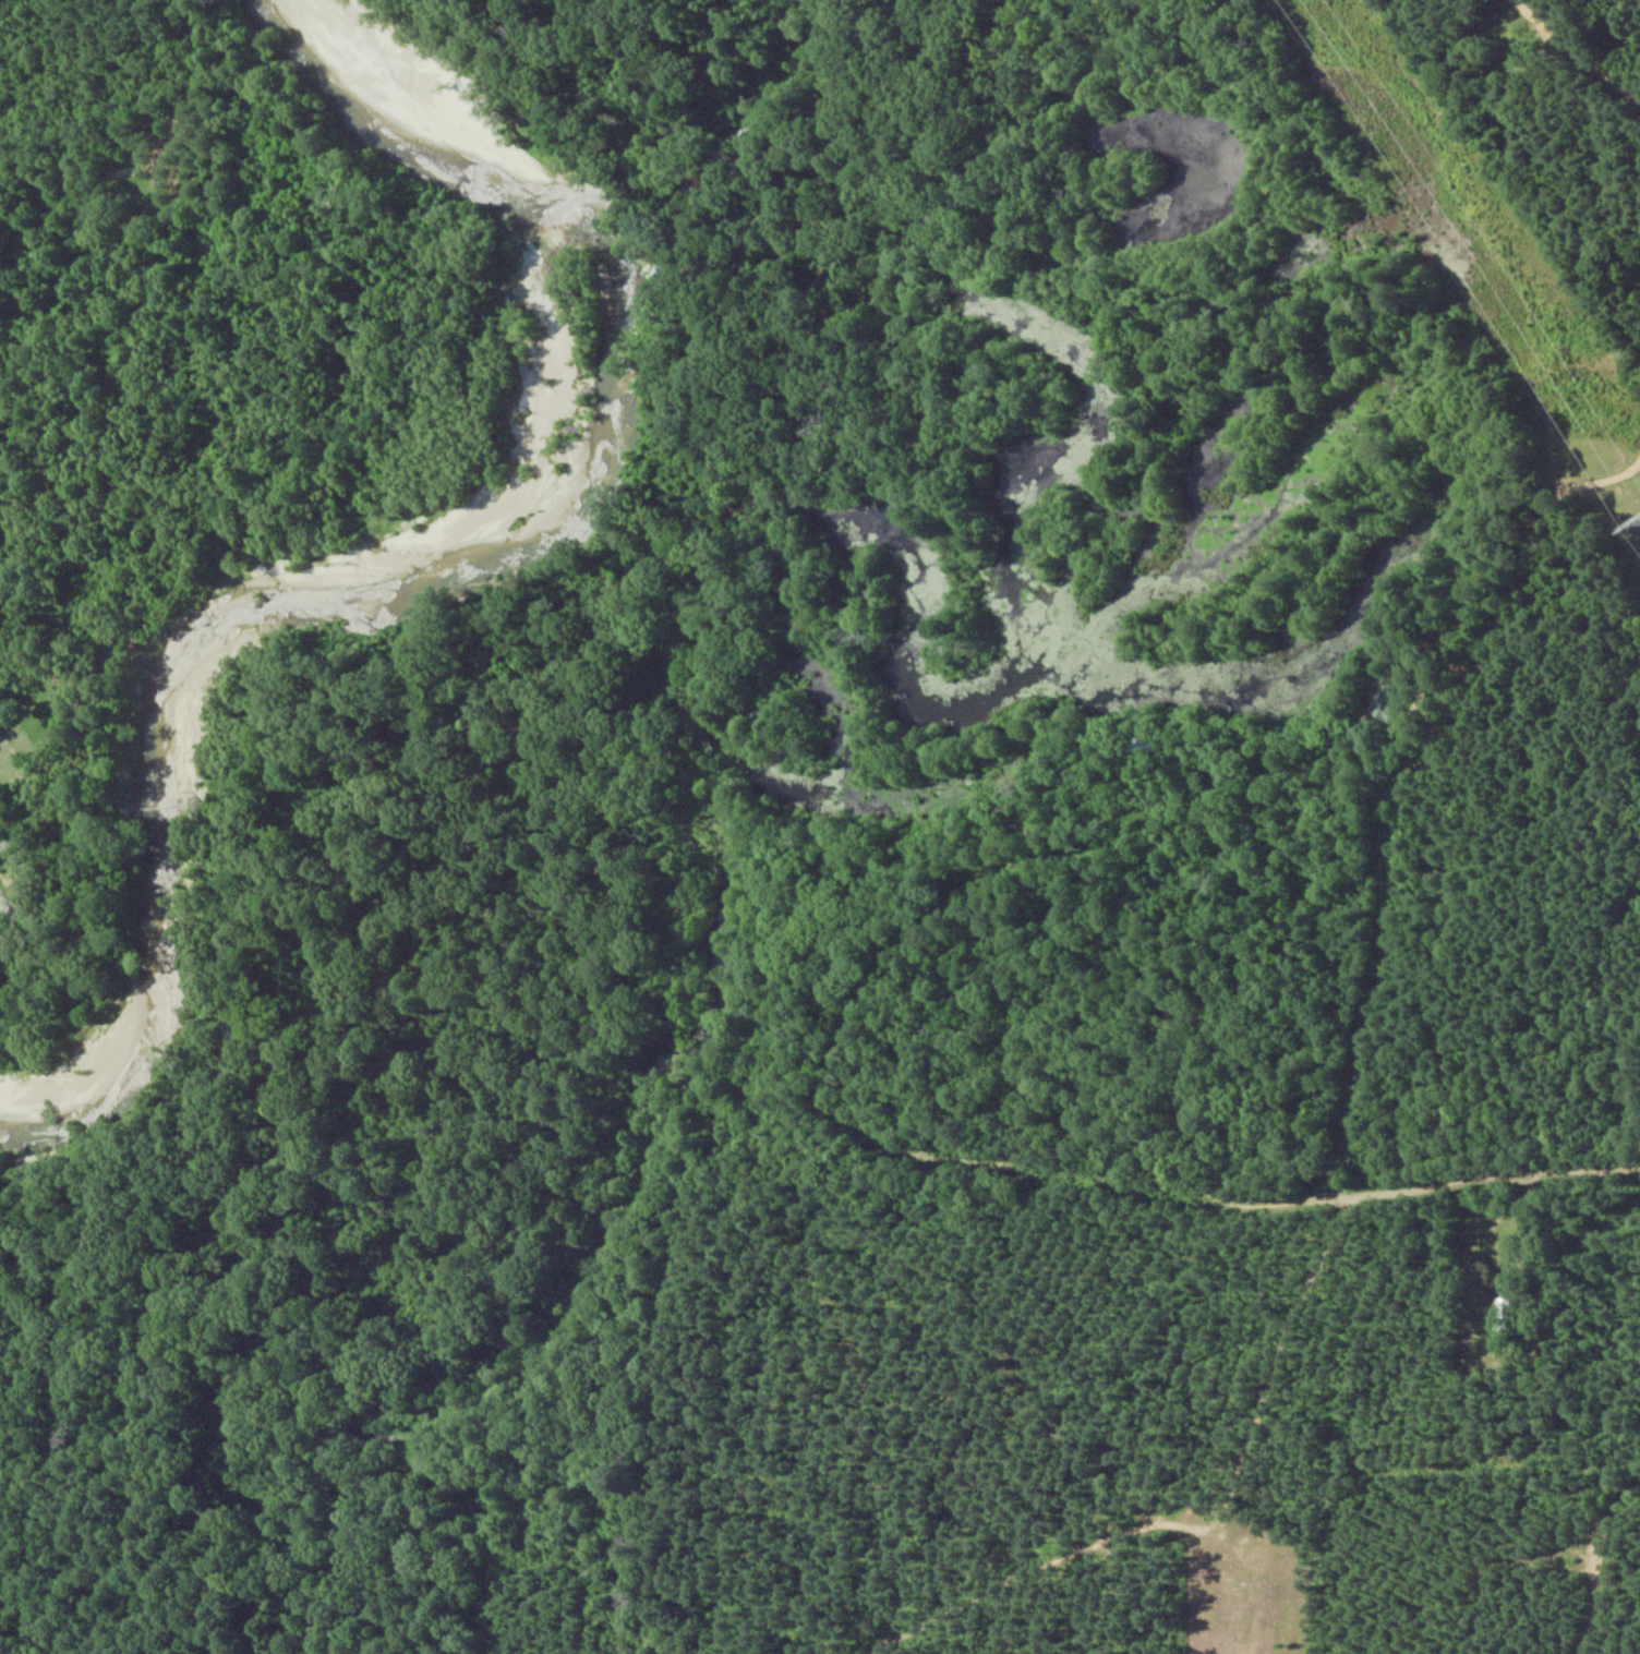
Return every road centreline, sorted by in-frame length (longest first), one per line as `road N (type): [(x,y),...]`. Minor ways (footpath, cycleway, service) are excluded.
road 1 (residential): [(1189,0),(1108,504),(1013,578),(914,554),(782,422)]
road 2 (residential): [(739,426),(782,422),(637,277),(530,263),(477,318),(477,406),(504,462),(648,469),(739,426)]

